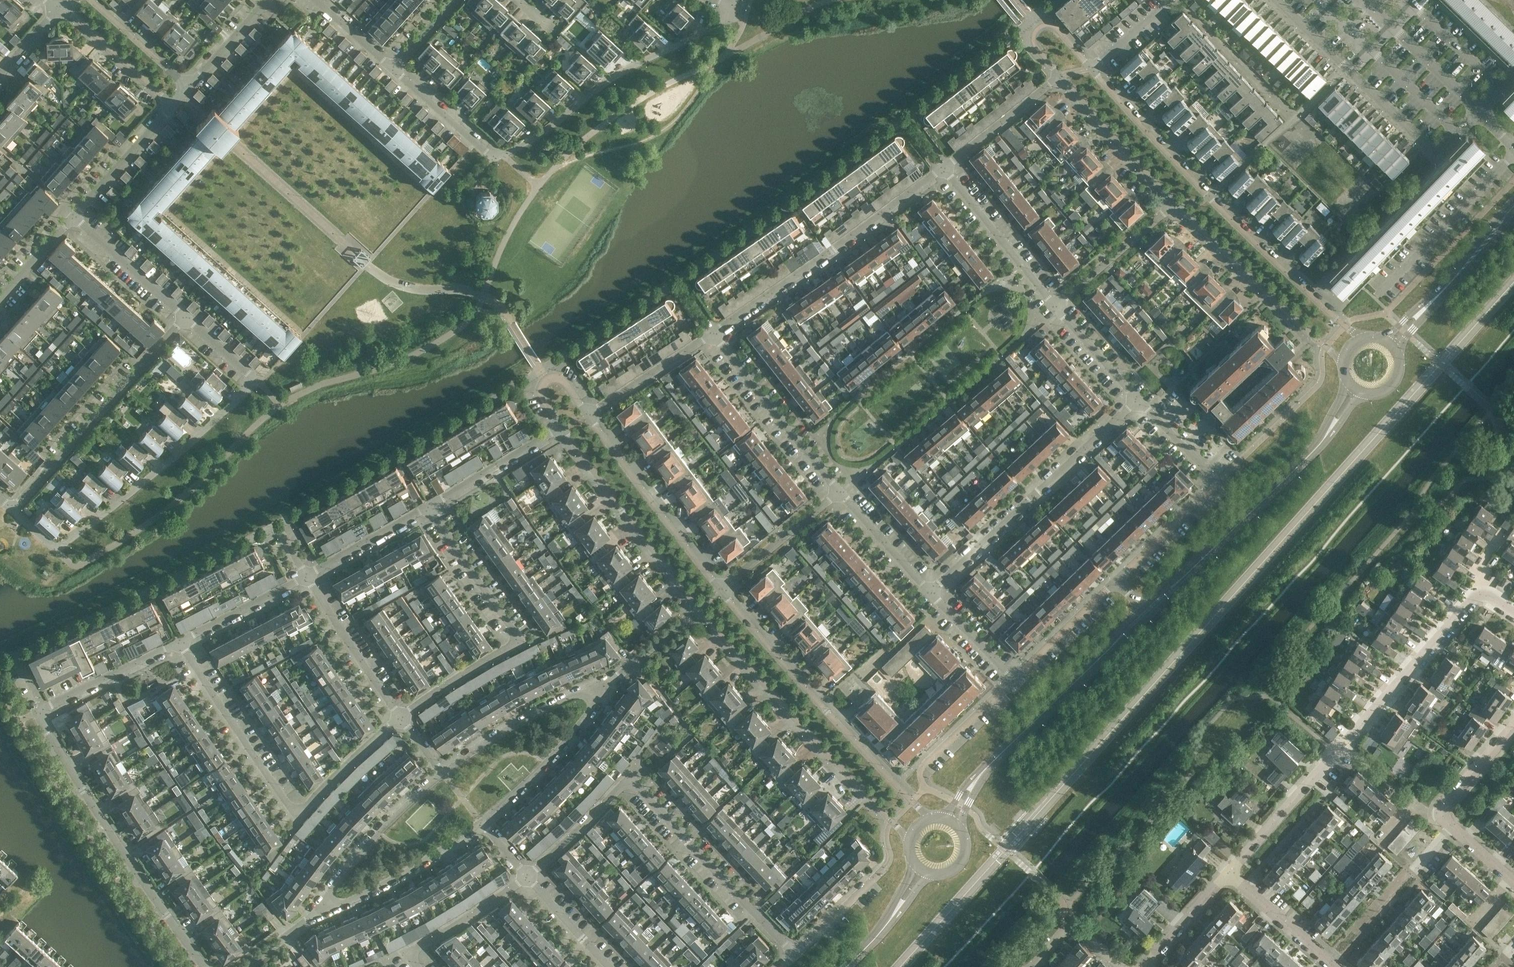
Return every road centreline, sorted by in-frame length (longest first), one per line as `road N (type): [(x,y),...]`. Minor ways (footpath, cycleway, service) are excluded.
road 1 (residential): [(393,68),(501,153),(611,77),(729,21),(717,0)]
road 2 (residential): [(1361,340),(1209,198),(1092,68)]
road 3 (residential): [(1227,872),(1482,591)]
road 4 (residential): [(527,877),(629,783),(796,955)]
road 5 (residential): [(179,641),(294,809),(401,719)]
road 6 (residential): [(257,381),(56,551),(12,510)]
road 7 (residential): [(697,609),(909,842)]
road 8 (residential): [(927,819),(721,589)]
road 9 (secondary): [(1146,611),(1322,442),(1355,387)]
road 10 (residential): [(206,966),(101,820),(43,722),(44,710)]
road 11 (residential): [(401,719),(515,640),(429,505)]
road 12 (residential): [(929,592),(1139,399)]
road 13 (residential): [(712,335),(943,169)]
road 14 (residential): [(1276,0),(1436,153),(1477,111)]
road 15 (residential): [(12,510),(184,317)]
road 16 (residential): [(1139,399),(1217,484),(1117,581)]
road 17 (secondary): [(977,780),(1146,611)]
road 18 (residential): [(1175,204),(1326,347),(1346,356)]
road 19 (residential): [(563,428),(697,609)]
road 20 (residential): [(721,589),(589,414)]
road 21 (residential): [(841,493),(712,335)]
road 22 (residential): [(1376,298),(1513,150)]
road 23 (residential): [(320,909),(399,876),(481,821)]
road 24 (residential): [(444,774),(353,860),(320,909)]
road 25 (residential): [(603,687),(547,706),(444,774)]
road 26 (residential): [(481,821),(576,729),(603,687)]
road 27 (secondary): [(1388,344),(1513,214)]
road 28 (residential): [(943,169),(1058,307)]
road 29 (residential): [(1059,76),(1175,204)]
road 30 (residential): [(307,576),(401,719)]
road 31 (residential): [(1058,307),(1175,204)]
road 32 (residential): [(1477,111),(1500,87),(1414,0)]
road 33 (residential): [(429,505),(563,428)]
road 34 (residential): [(721,589),(841,493)]
road 35 (residential): [(44,710),(179,641)]
road 36 (residential): [(184,317),(74,216)]
road 37 (residential): [(943,169),(1059,76)]
road 38 (residential): [(418,966),(419,946),(527,877)]
road 39 (residential): [(74,216),(172,105)]
road 40 (residential): [(61,8),(172,105)]
road 41 (residential): [(589,414),(712,335)]
road 42 (residential): [(179,641),(307,576)]
road 43 (residential): [(1334,966),(1227,872)]
road 44 (residential): [(1117,581),(1014,679)]
road 45 (residential): [(307,576),(429,505)]
road 46 (residential): [(929,592),(841,493)]
road 47 (residential): [(187,88),(91,0)]
road 48 (residential): [(1014,679),(922,768)]
road 49 (residential): [(1092,68),(1059,29),(1044,25),(1035,44),(1059,76)]
road 50 (residential): [(886,867),(796,955)]
road 51 (residential): [(1058,307),(1139,399)]
road 52 (residential): [(1031,966),(1065,930),(1078,928),(1124,966)]
road 53 (residential): [(603,687),(697,609)]
road 54 (residential): [(610,966),(527,877)]
road 55 (residential): [(1014,679),(929,592)]
road 56 (residential): [(1150,966),(1227,872)]

